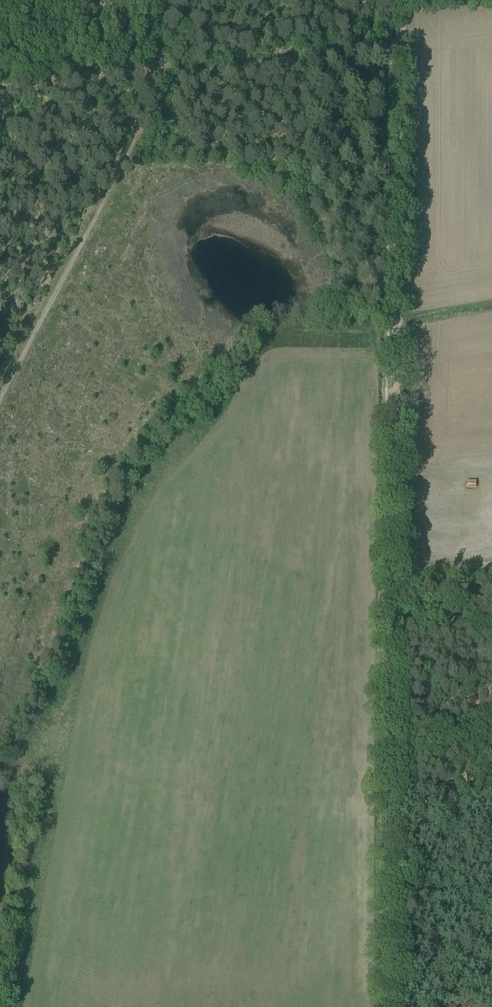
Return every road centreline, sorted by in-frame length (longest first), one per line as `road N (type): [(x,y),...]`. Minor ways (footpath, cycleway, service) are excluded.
road 1 (track): [(398,308),(377,1006)]
road 2 (track): [(0,88),(389,46)]
road 3 (track): [(0,399),(125,160)]
road 4 (track): [(162,0),(161,73),(125,160)]

